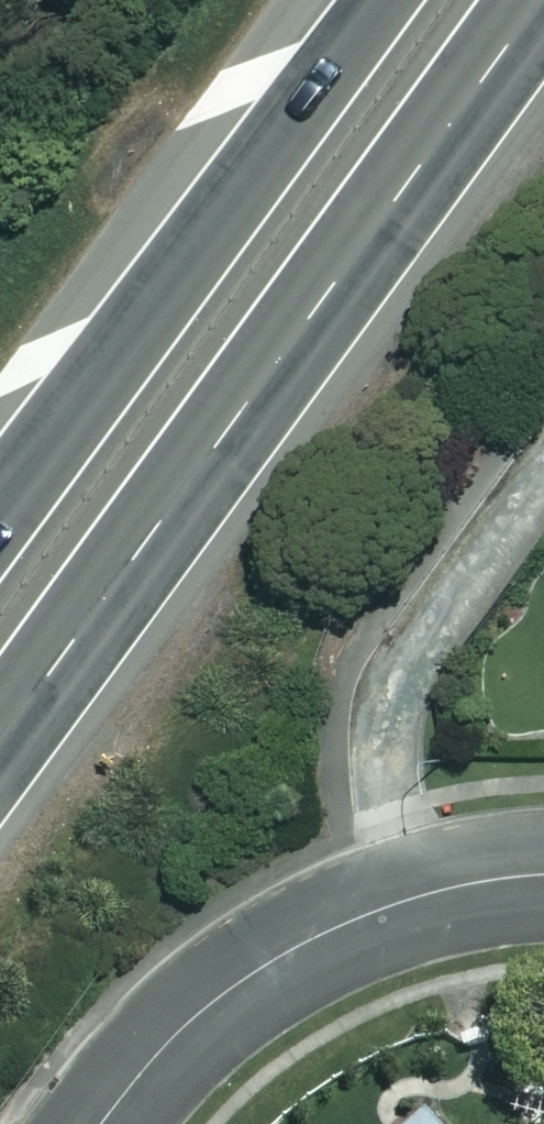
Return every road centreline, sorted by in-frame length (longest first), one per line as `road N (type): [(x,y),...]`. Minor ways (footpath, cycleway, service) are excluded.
road 1 (trunk): [(527,0),(0,728)]
road 2 (trunk): [(0,497),(362,0)]
road 3 (residential): [(101,1123),(162,1049),(274,959),(406,899),(543,877)]

